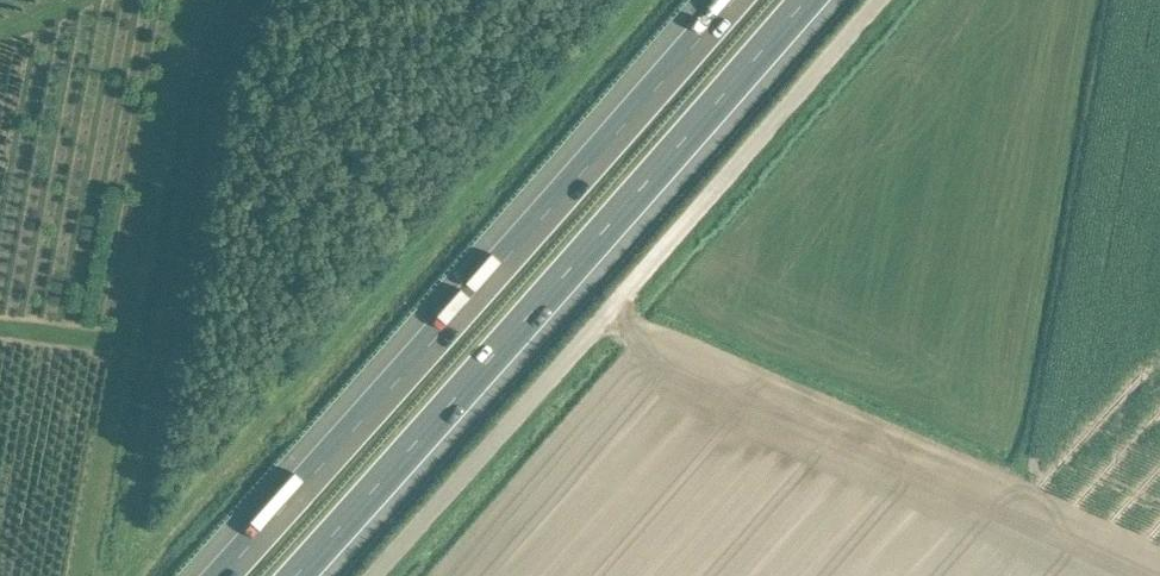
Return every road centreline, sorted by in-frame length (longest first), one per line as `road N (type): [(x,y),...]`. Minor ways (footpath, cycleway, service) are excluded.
road 1 (unclassified): [(371,575),(881,0)]
road 2 (motorway): [(731,0),(222,575)]
road 3 (motorway): [(295,575),(803,0)]

